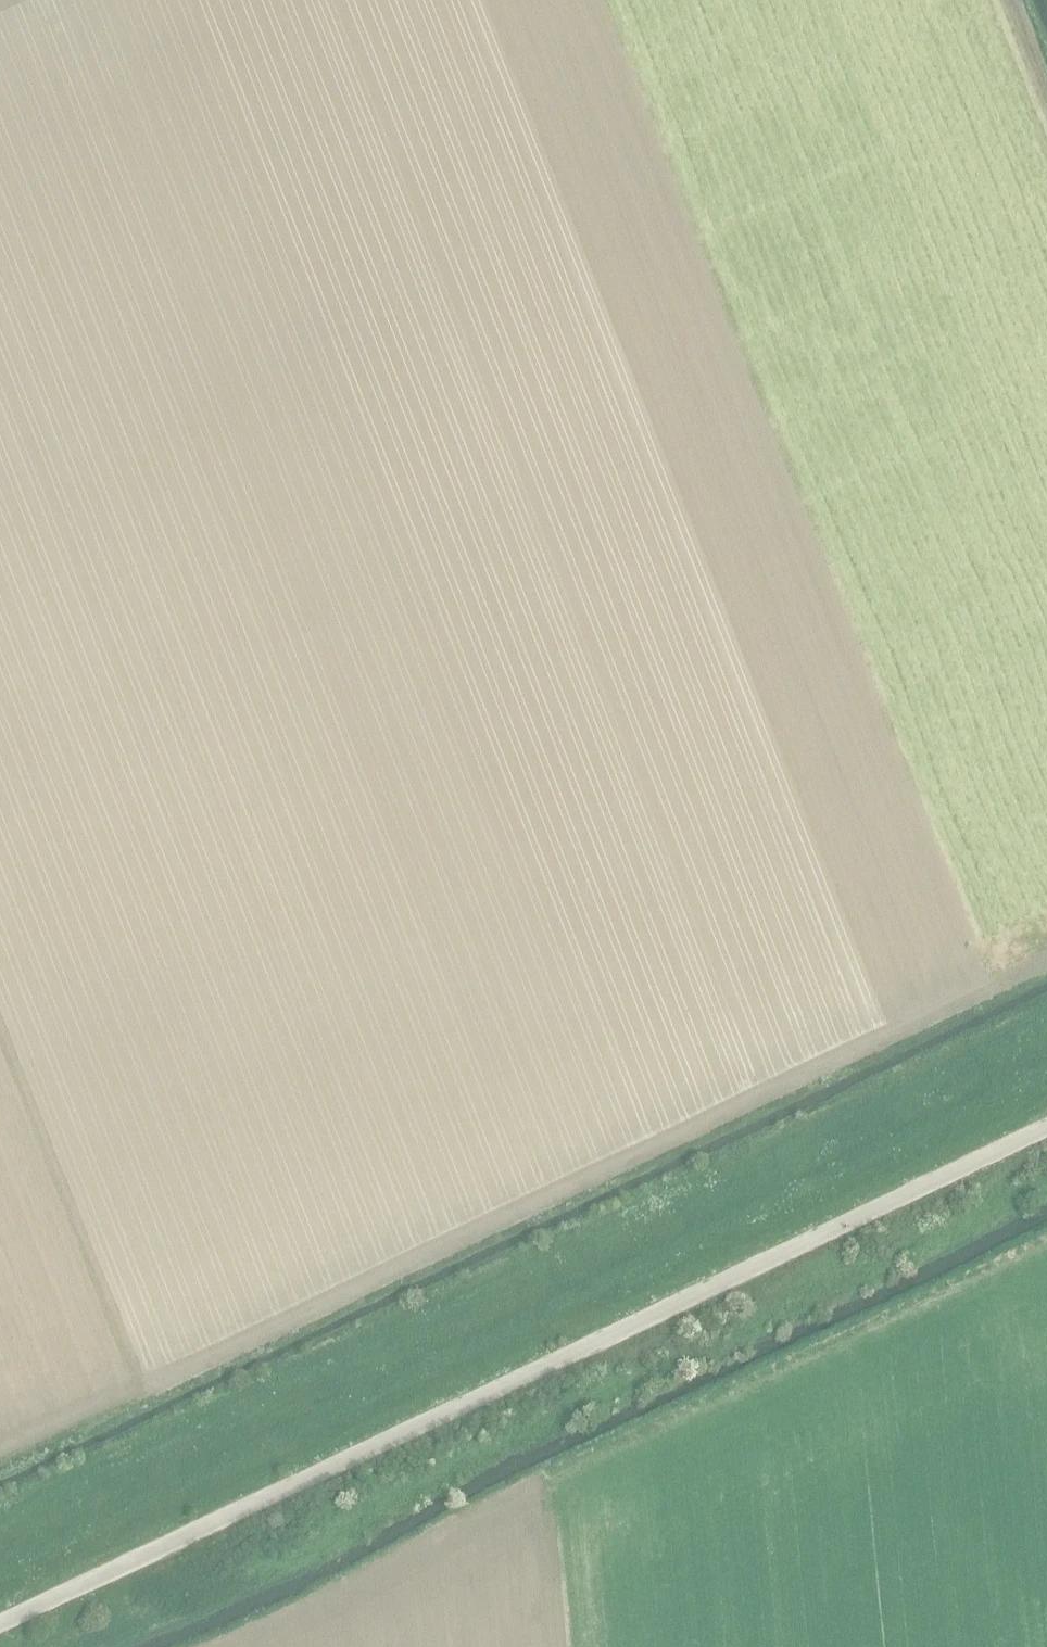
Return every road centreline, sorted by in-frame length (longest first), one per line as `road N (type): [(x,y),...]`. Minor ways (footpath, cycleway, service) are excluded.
road 1 (unclassified): [(0,1623),(1046,1126)]

